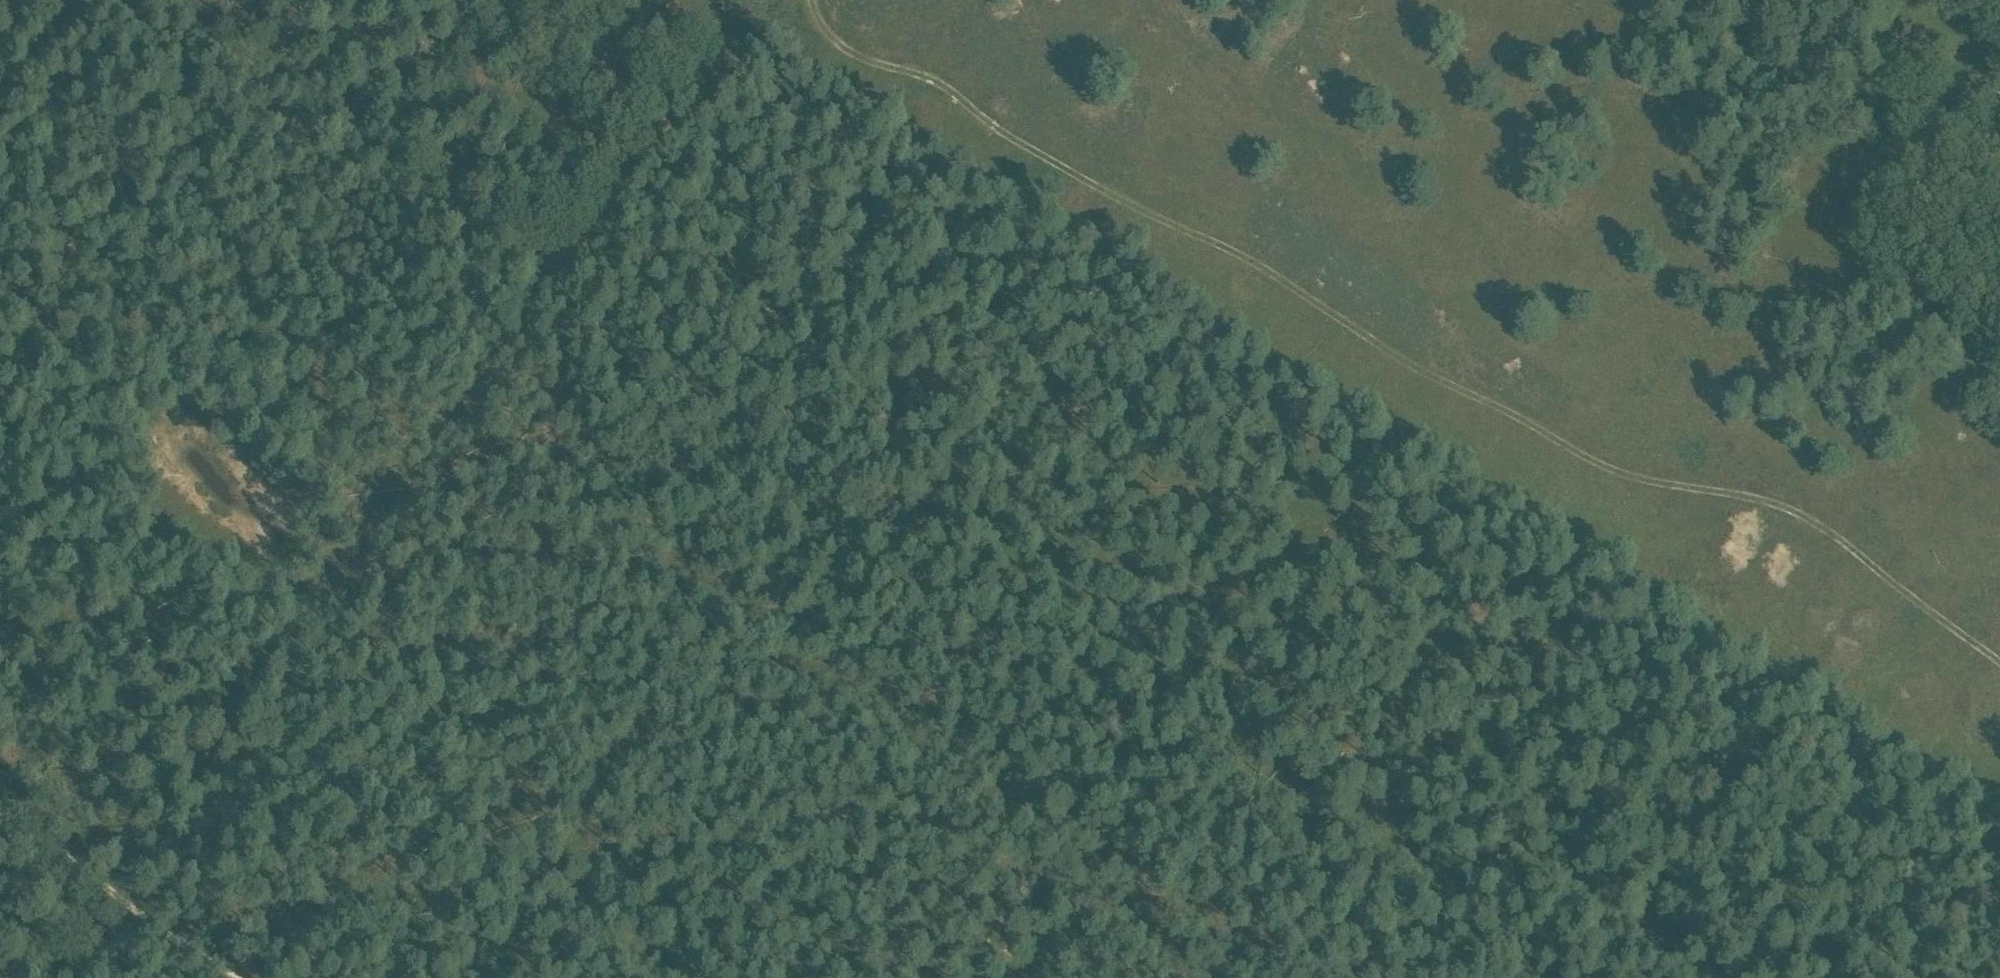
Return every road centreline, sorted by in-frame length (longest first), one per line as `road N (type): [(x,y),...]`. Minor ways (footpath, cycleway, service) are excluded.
road 1 (track): [(1999,661),(1818,522),(1730,492),(1639,479),(1581,454),(1431,375),(1234,253),(1030,151),(923,74),(854,54),(834,38),(815,0)]
road 2 (track): [(785,0),(555,260),(101,893)]

